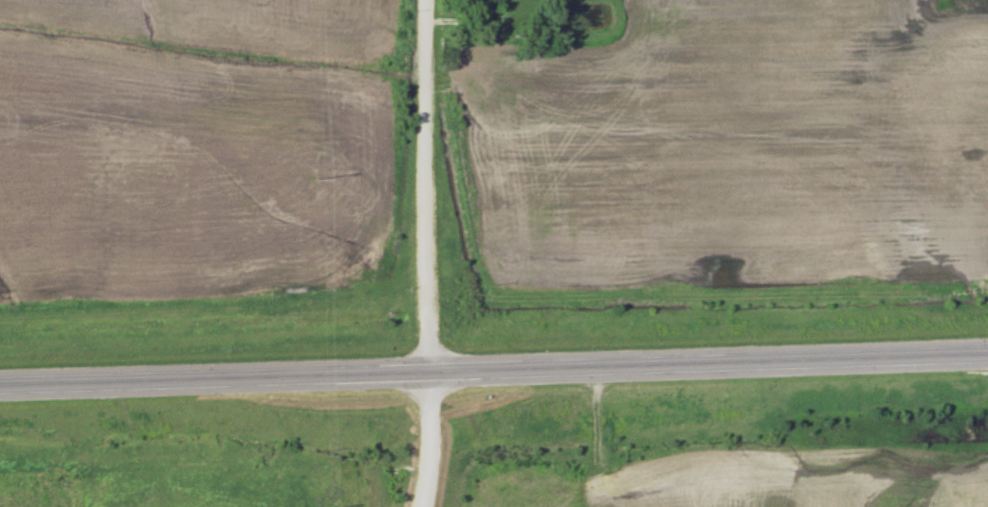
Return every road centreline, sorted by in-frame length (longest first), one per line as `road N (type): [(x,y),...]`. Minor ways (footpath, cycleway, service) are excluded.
road 1 (primary): [(987,354),(0,385)]
road 2 (residential): [(424,372),(425,0)]
road 3 (residential): [(417,506),(429,452),(424,372)]

